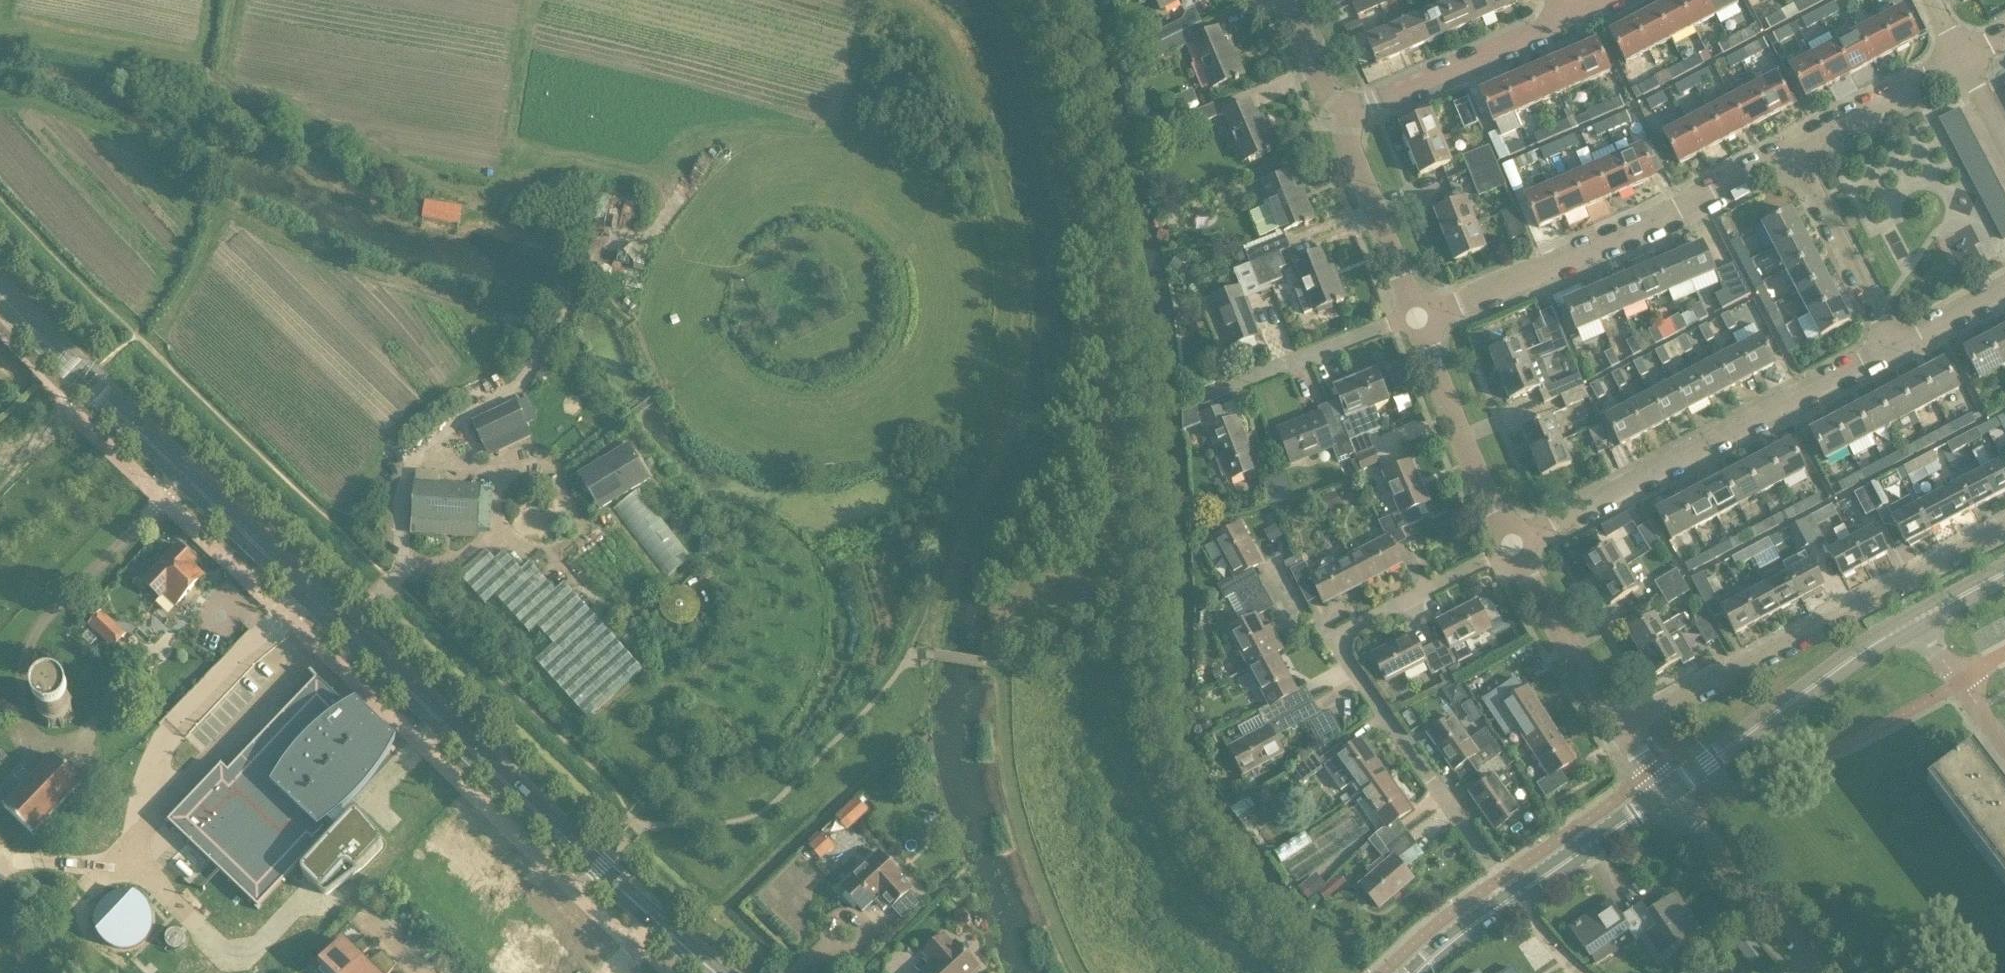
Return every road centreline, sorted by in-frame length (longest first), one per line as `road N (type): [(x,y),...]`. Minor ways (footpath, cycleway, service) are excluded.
road 1 (tertiary): [(662,925),(2,299)]
road 2 (track): [(207,70),(448,193),(487,195),(561,160),(655,178),(673,206)]
road 3 (residential): [(1510,887),(1382,717),(1339,642),(1351,627),(1512,545)]
road 4 (residential): [(1623,732),(2004,527)]
road 5 (residential): [(1512,545),(1891,345)]
road 6 (residential): [(1419,317),(1796,155)]
road 7 (tertiary): [(1664,789),(1917,620)]
road 8 (residential): [(1841,972),(1664,789)]
road 9 (residential): [(1512,545),(1419,317)]
road 10 (residential): [(1345,113),(1566,16)]
road 11 (residential): [(1419,317),(1350,149),(1345,113)]
road 12 (residential): [(1623,732),(1512,545)]
road 13 (residential): [(1891,345),(1796,155)]
road 14 (residential): [(1230,390),(1419,317)]
road 15 (residential): [(1796,155),(1966,65)]
road 16 (tertiary): [(1664,789),(1510,887)]
road 17 (tertiary): [(1521,900),(1638,817),(1664,789)]
road 18 (tertiary): [(1510,887),(1402,972)]
road 19 (residential): [(1345,113),(1319,83),(1279,0)]
road 20 (residential): [(1891,345),(2004,283)]

